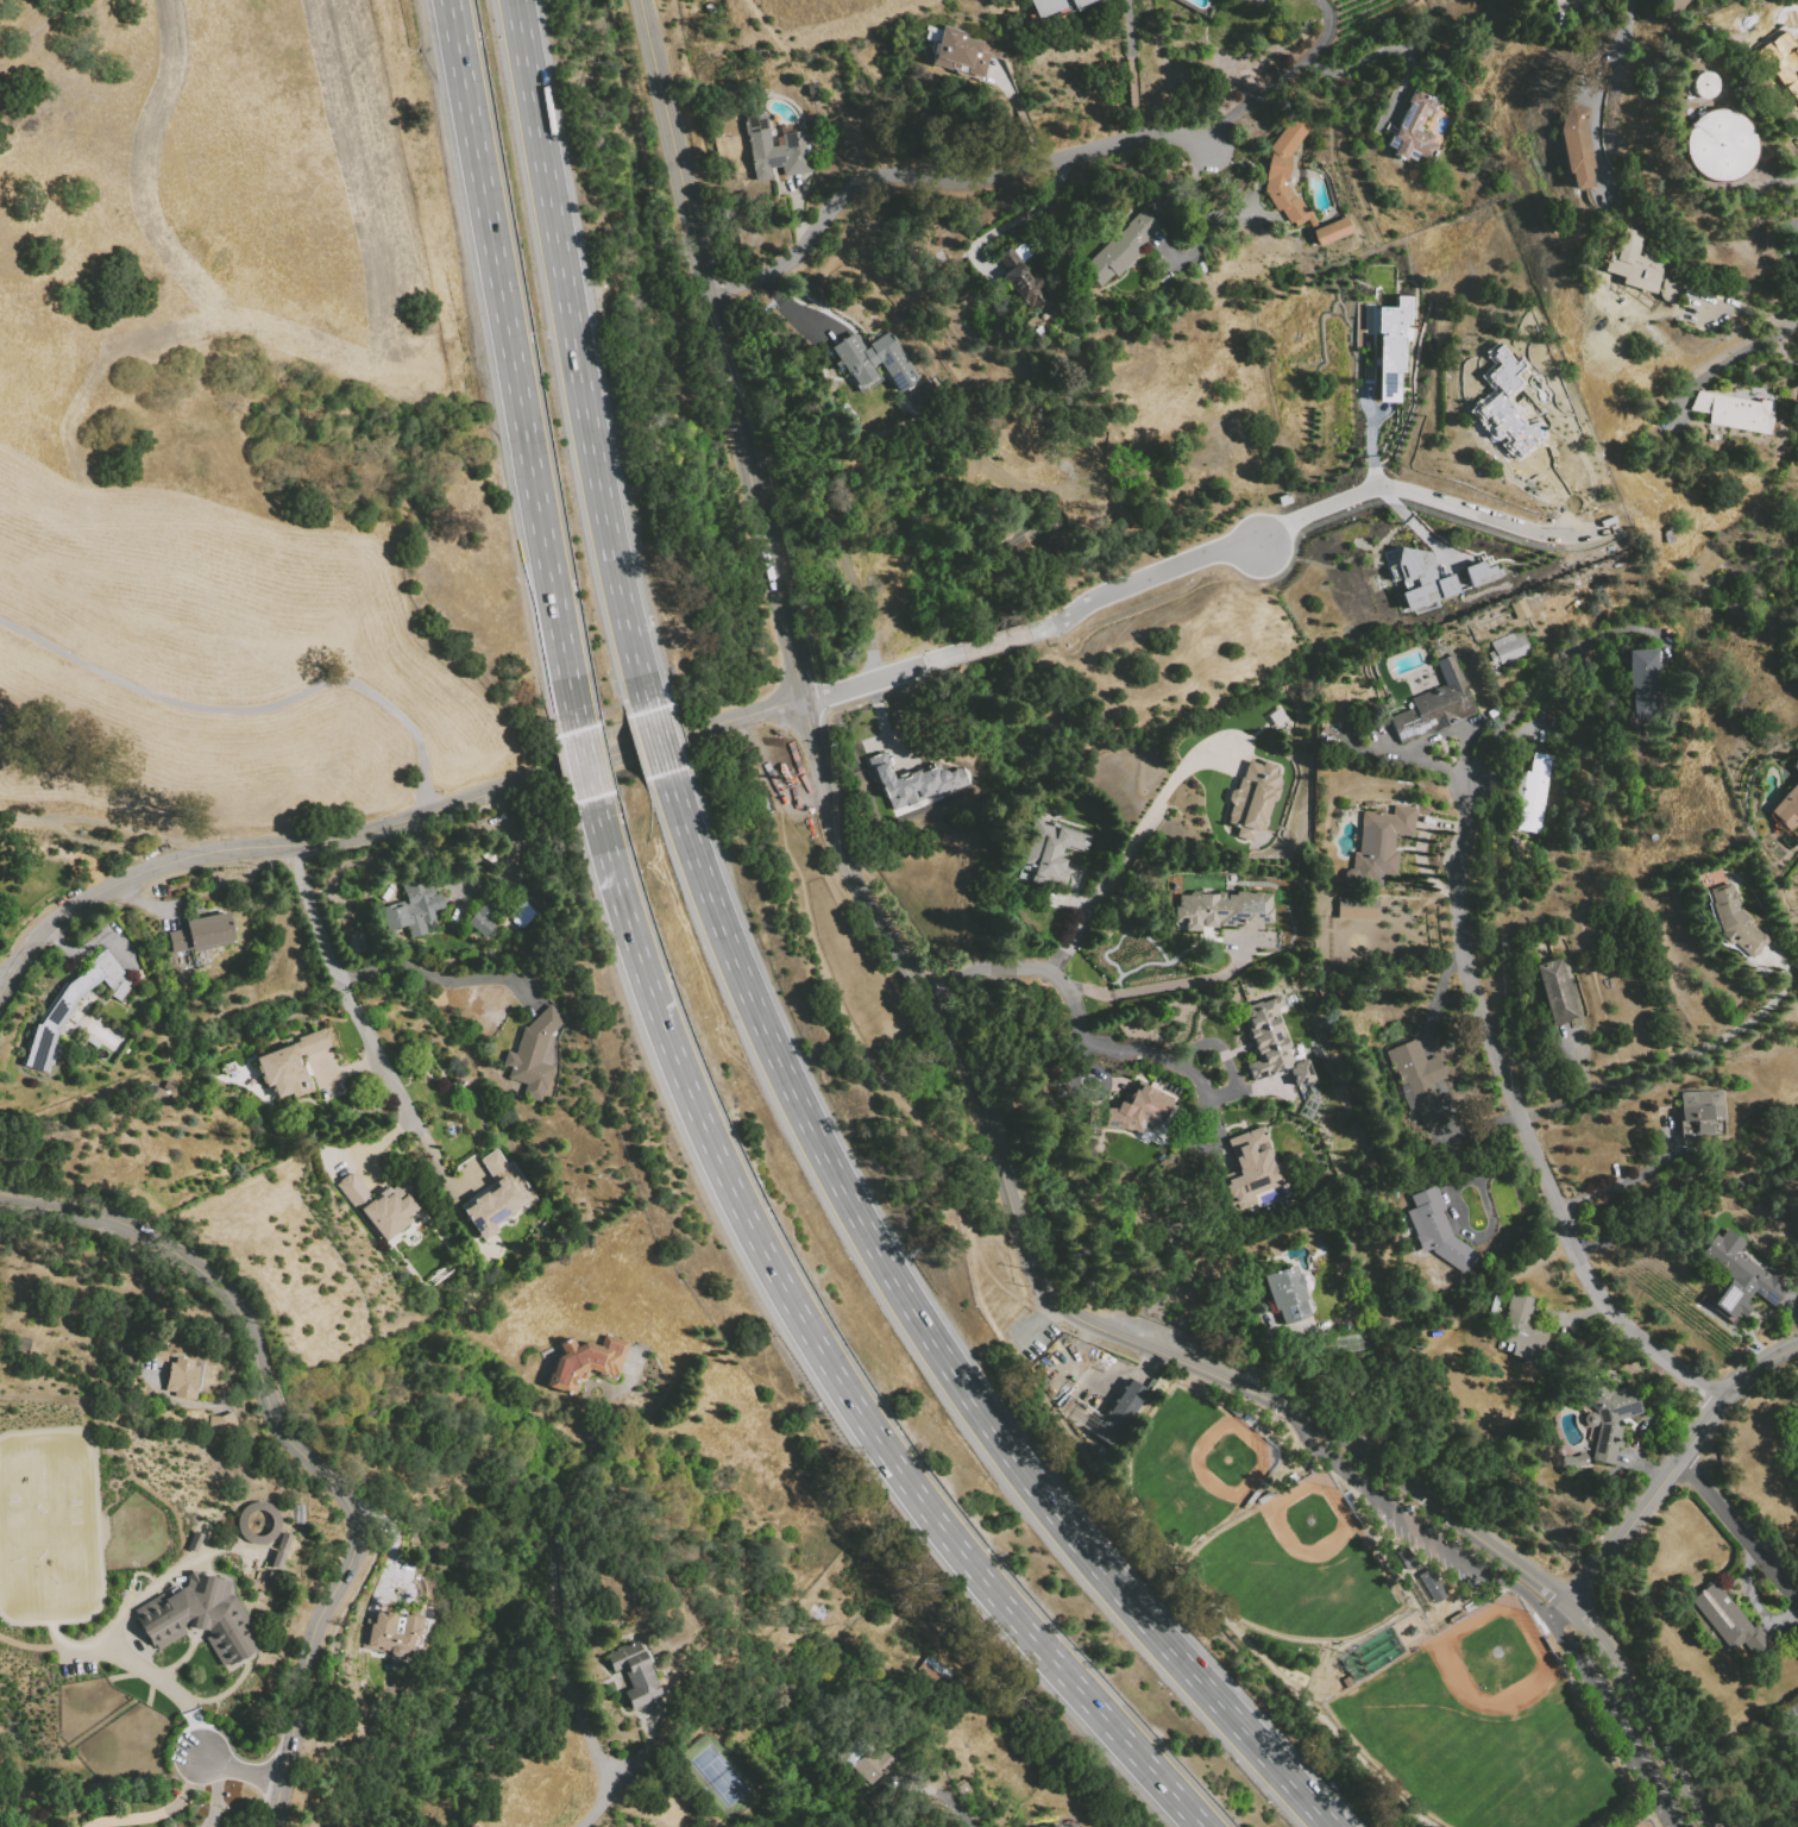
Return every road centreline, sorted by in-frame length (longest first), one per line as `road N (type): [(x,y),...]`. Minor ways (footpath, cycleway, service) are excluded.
road 1 (residential): [(1711,1826),(1580,1619),(1552,1594),(1357,1446),(1296,1411),(1079,1317),(1049,1298),(1032,1272),(972,1068),(842,855),(640,0)]
road 2 (motorway): [(1333,1826),(1042,1495),(911,1304),(774,1047),(671,773)]
road 3 (motorway): [(597,798),(685,1074),(748,1216),(826,1357),(963,1552),(1206,1826)]
road 4 (residential): [(803,702),(327,842),(240,847),(161,864),(36,935),(0,989)]
road 5 (residential): [(0,1204),(133,1228),(214,1281),(247,1333),(276,1424),(351,1512),(354,1547),(313,1630),(270,1826)]
road 6 (motorway): [(453,0),(583,735)]
road 7 (motorway): [(654,714),(603,492),(518,0)]
road 8 (residential): [(1729,1396),(1622,1332),(1577,1255),(1477,1012),(1463,953),(1467,781)]
road 9 (residential): [(1610,525),(1540,532),(1377,486),(1255,545),(1029,632)]
road 10 (residential): [(1208,144),(1146,138),(989,176),(869,181),(844,194),(794,257),(757,280),(709,293)]
road 11 (residential): [(1797,1352),(1729,1396),(1567,1608)]
road 12 (residential): [(1781,961),(1787,981),(1760,1018),(1592,1097),(1523,1117)]
road 13 (residential): [(926,993),(988,967),(1051,972),(1124,855)]
road 14 (residential): [(1051,972),(1081,1041),(1143,1049),(1192,1074),(1207,1129)]
road 15 (residential): [(1797,1601),(1679,1462)]
road 16 (residential): [(963,652),(803,702)]

